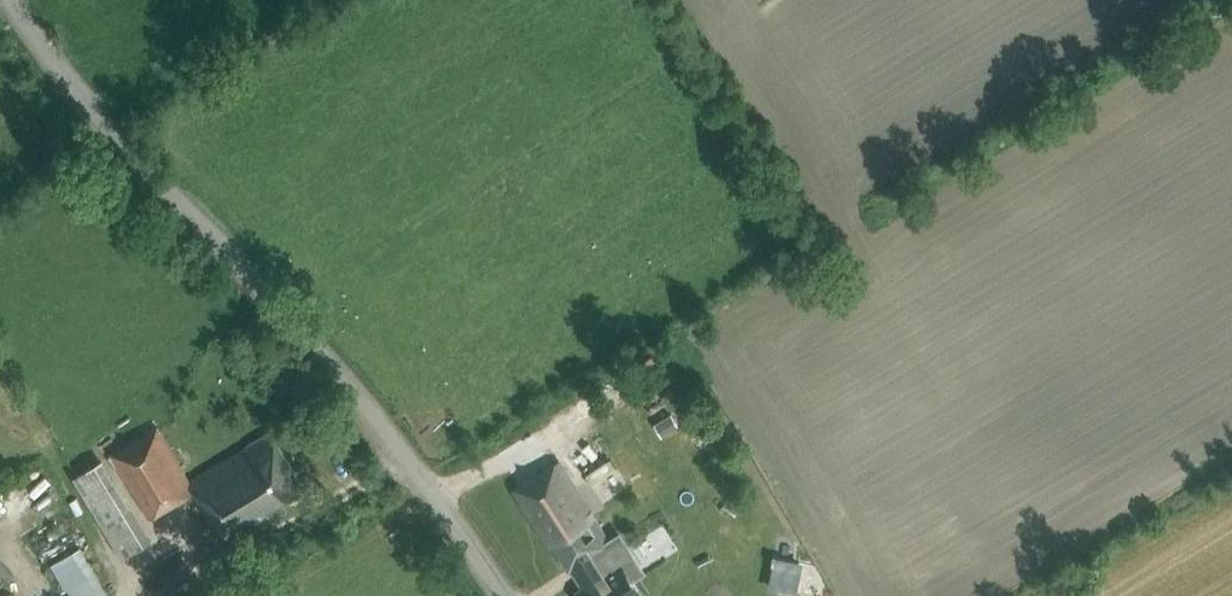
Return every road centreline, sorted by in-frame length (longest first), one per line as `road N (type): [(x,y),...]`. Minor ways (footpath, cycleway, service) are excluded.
road 1 (unclassified): [(437,492),(70,75),(19,0)]
road 2 (unclassified): [(437,492),(677,345)]
road 3 (unclassified): [(508,595),(437,492)]

